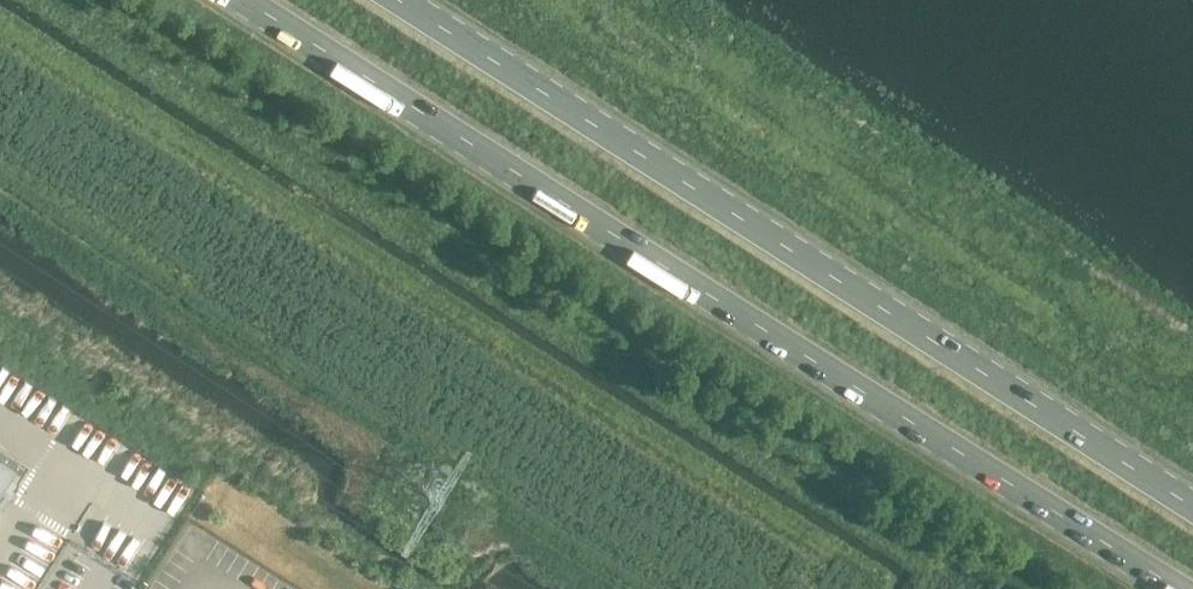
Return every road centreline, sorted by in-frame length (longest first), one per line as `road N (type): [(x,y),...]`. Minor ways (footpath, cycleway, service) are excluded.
road 1 (primary): [(243,0),(1189,588)]
road 2 (primary): [(1192,505),(403,0)]

